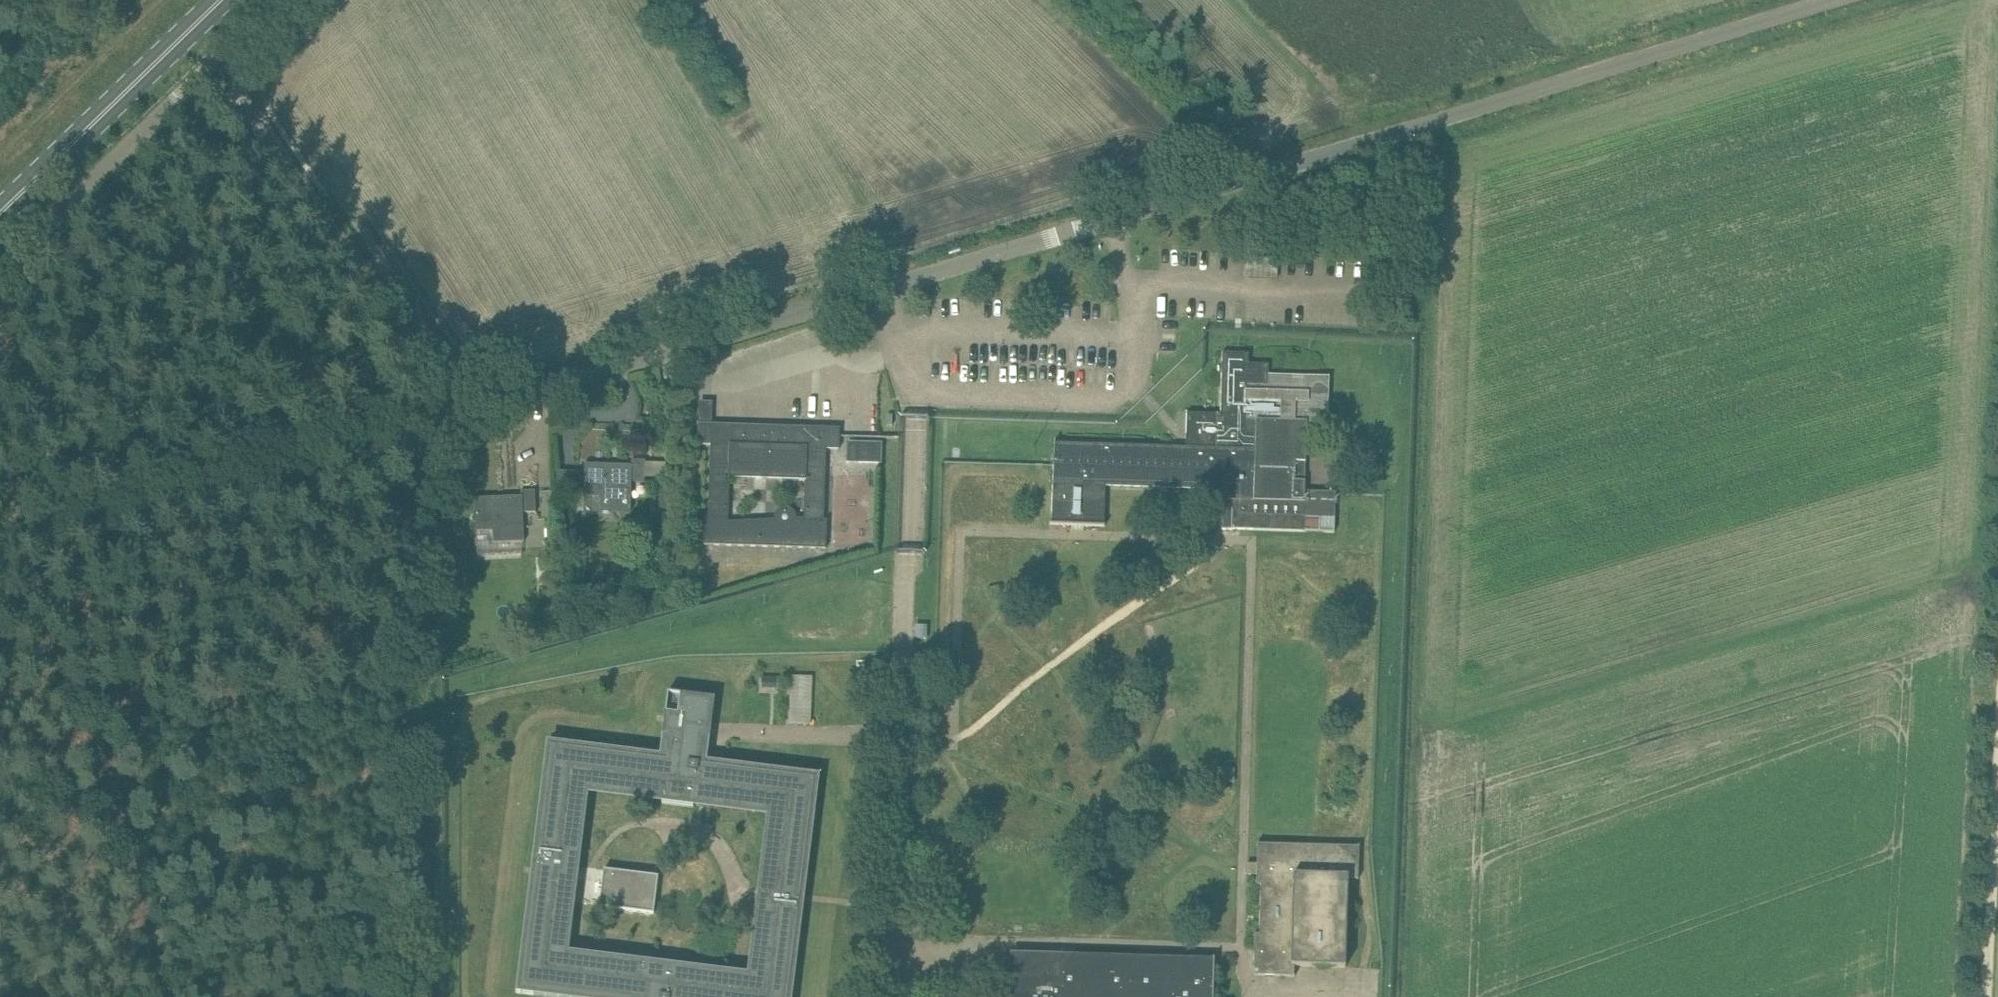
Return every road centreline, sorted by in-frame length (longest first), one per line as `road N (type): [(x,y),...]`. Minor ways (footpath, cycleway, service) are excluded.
road 1 (unclassified): [(1832,0),(457,415),(216,59)]
road 2 (track): [(457,415),(68,534)]
road 3 (primary): [(0,212),(220,0)]
road 4 (unclassified): [(0,268),(216,59)]
road 5 (track): [(1983,996),(1997,740)]

